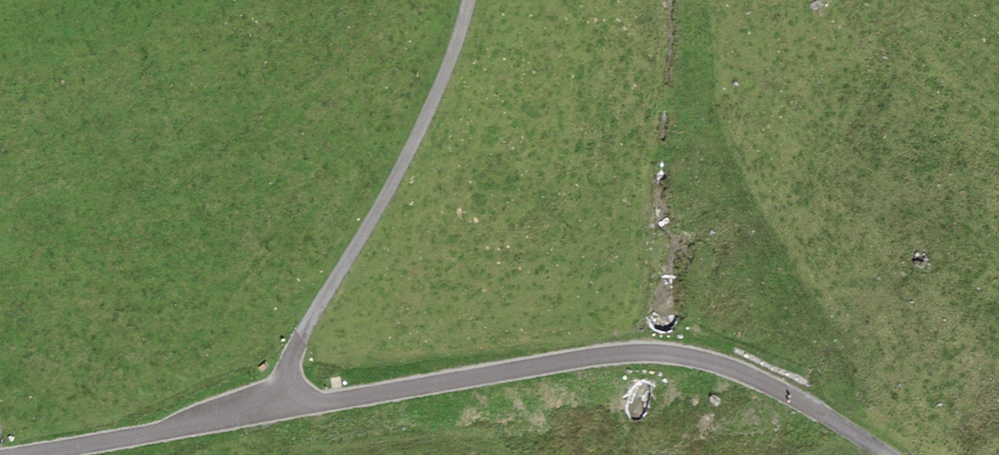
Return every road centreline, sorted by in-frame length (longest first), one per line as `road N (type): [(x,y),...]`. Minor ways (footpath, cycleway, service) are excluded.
road 1 (unclassified): [(43,454),(171,439),(595,354),(650,354)]
road 2 (track): [(270,415),(443,84),(471,0)]
road 3 (unclassified): [(899,454),(817,403),(721,361),(650,354)]

